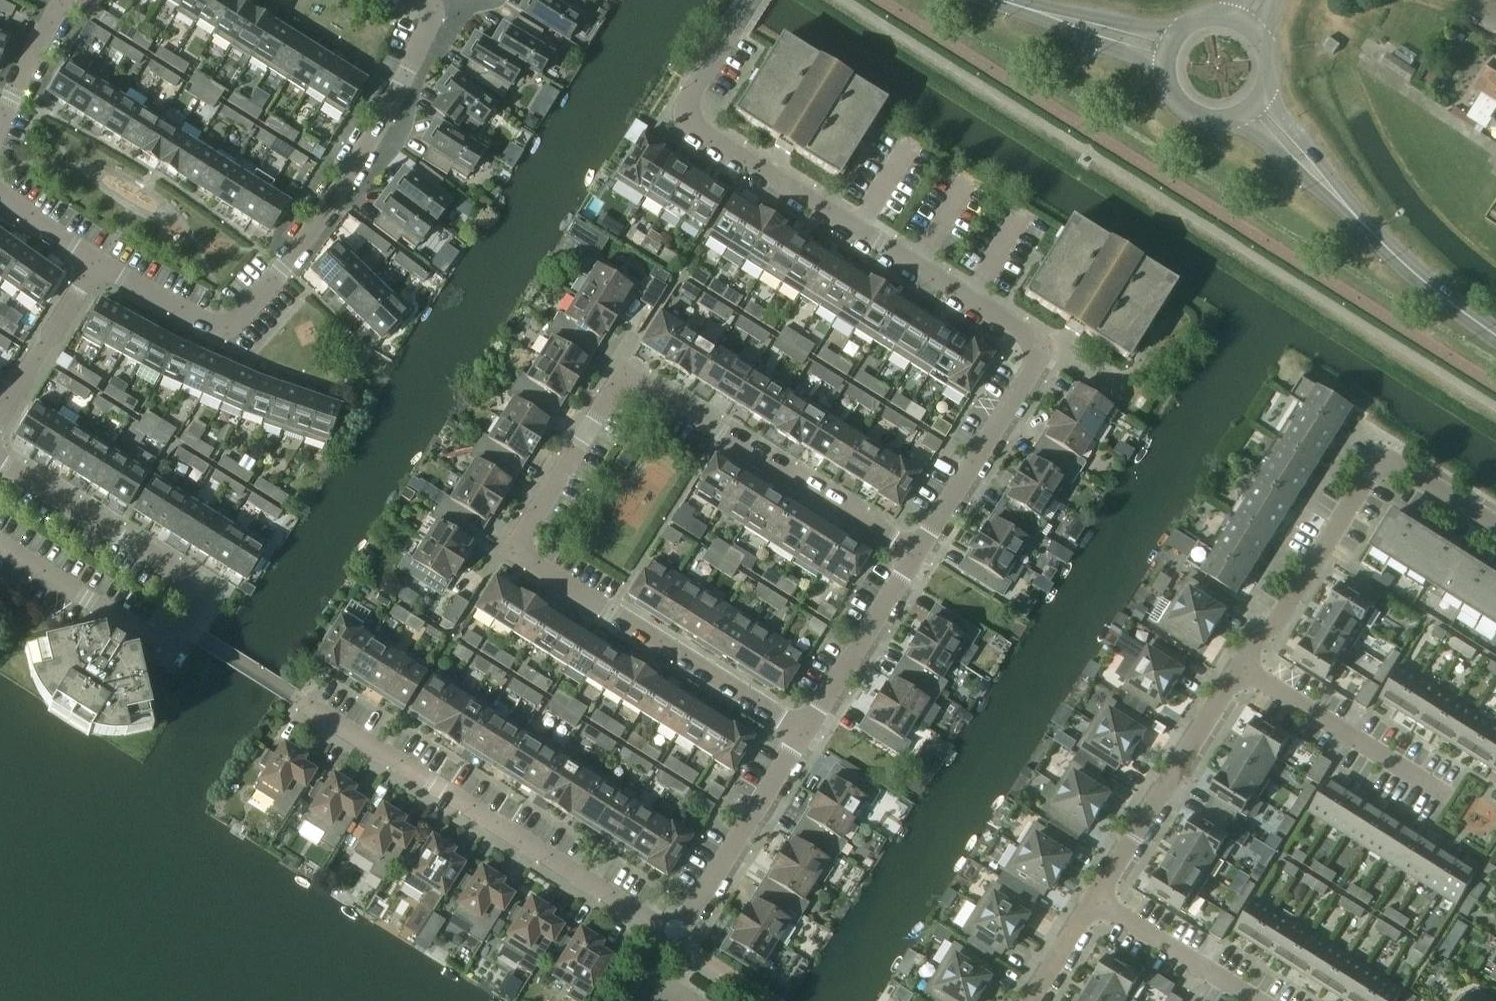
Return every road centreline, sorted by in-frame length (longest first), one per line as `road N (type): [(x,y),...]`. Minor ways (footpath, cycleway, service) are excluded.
road 1 (residential): [(915,555),(639,382),(620,378),(514,550),(803,732)]
road 2 (residential): [(915,555),(1038,349),(690,123),(687,103),(751,0)]
road 3 (residential): [(293,693),(675,936),(803,732)]
road 4 (residential): [(0,545),(159,643),(172,637),(198,596),(193,584),(0,463)]
road 5 (tertiary): [(1495,338),(1397,260),(1253,107)]
road 6 (residential): [(282,269),(403,77),(429,20),(425,0)]
road 7 (residential): [(1094,899),(1239,666)]
road 8 (residential): [(1239,666),(1373,468),(1399,465)]
road 9 (residential): [(1447,796),(1239,666)]
road 10 (residential): [(282,269),(220,327),(97,263)]
road 11 (residential): [(803,732),(915,555)]
road 12 (residential): [(1257,1000),(1094,899)]
road 13 (residential): [(0,416),(97,263)]
road 14 (tertiary): [(1167,50),(998,0)]
road 15 (residential): [(0,122),(64,0)]
road 16 (tertiary): [(1167,50),(1167,84),(1188,111),(1221,120),(1253,107)]
road 17 (residential): [(1030,1000),(1094,899)]

